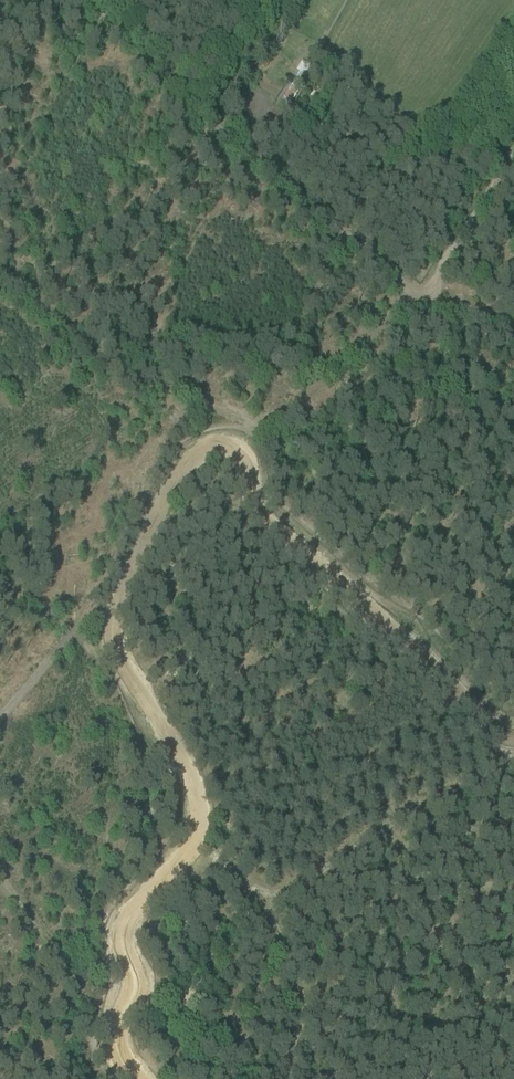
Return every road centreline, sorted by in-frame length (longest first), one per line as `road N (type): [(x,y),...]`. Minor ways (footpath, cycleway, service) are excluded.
road 1 (track): [(0,883),(104,1026)]

